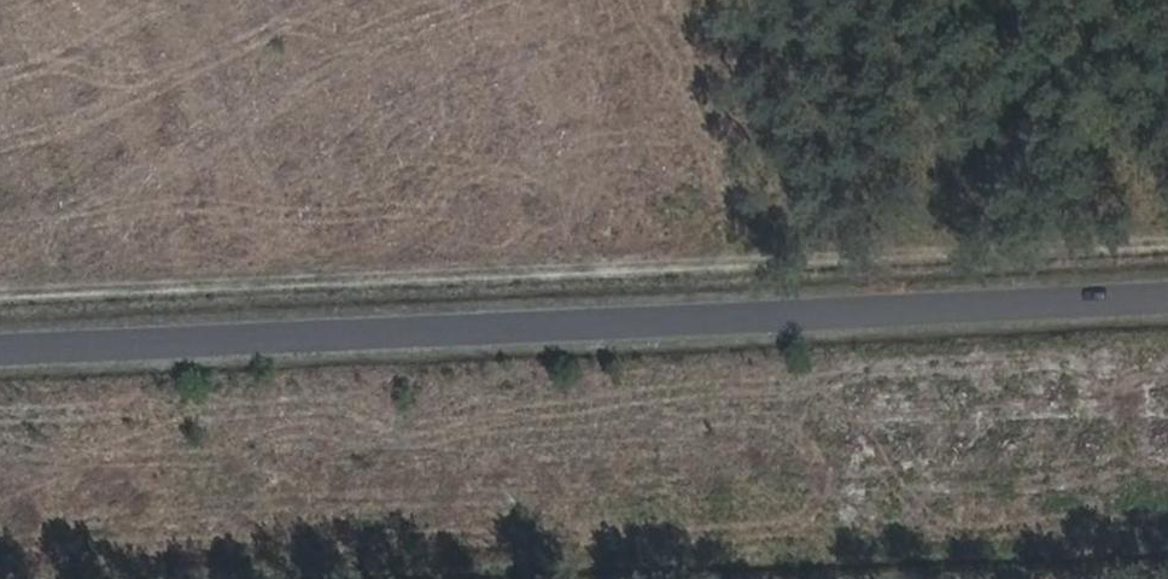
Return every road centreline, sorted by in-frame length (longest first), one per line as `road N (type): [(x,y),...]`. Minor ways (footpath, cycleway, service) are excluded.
road 1 (tertiary): [(0,341),(1167,291)]
road 2 (track): [(90,578),(1167,539)]

